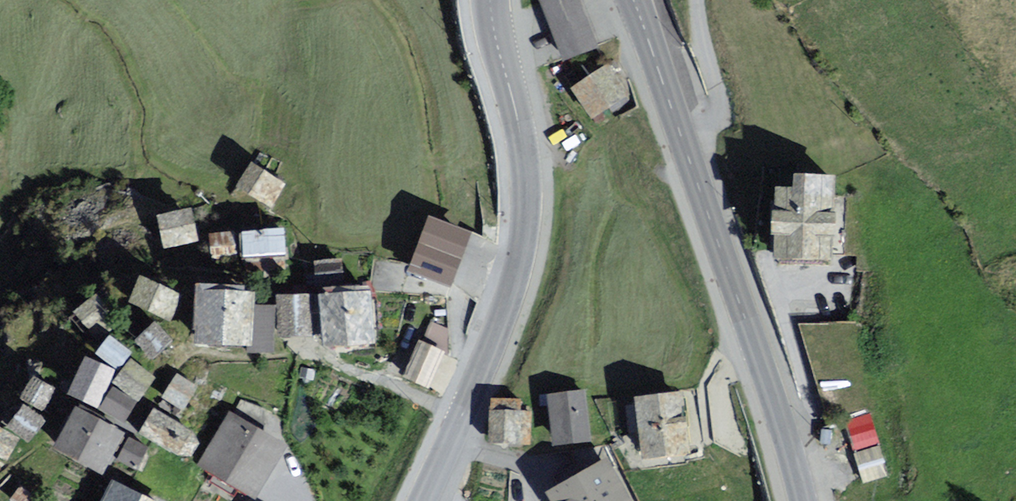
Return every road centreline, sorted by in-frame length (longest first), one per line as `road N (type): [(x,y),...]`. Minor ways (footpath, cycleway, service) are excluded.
road 1 (tertiary): [(462,412),(512,288),(524,238),(521,135),(492,0)]
road 2 (tertiary): [(686,150),(801,500)]
road 3 (residential): [(698,0),(702,44),(723,105),(718,127),(686,150)]
road 4 (residential): [(462,412),(305,354)]
road 5 (tertiary): [(634,0),(686,150)]

